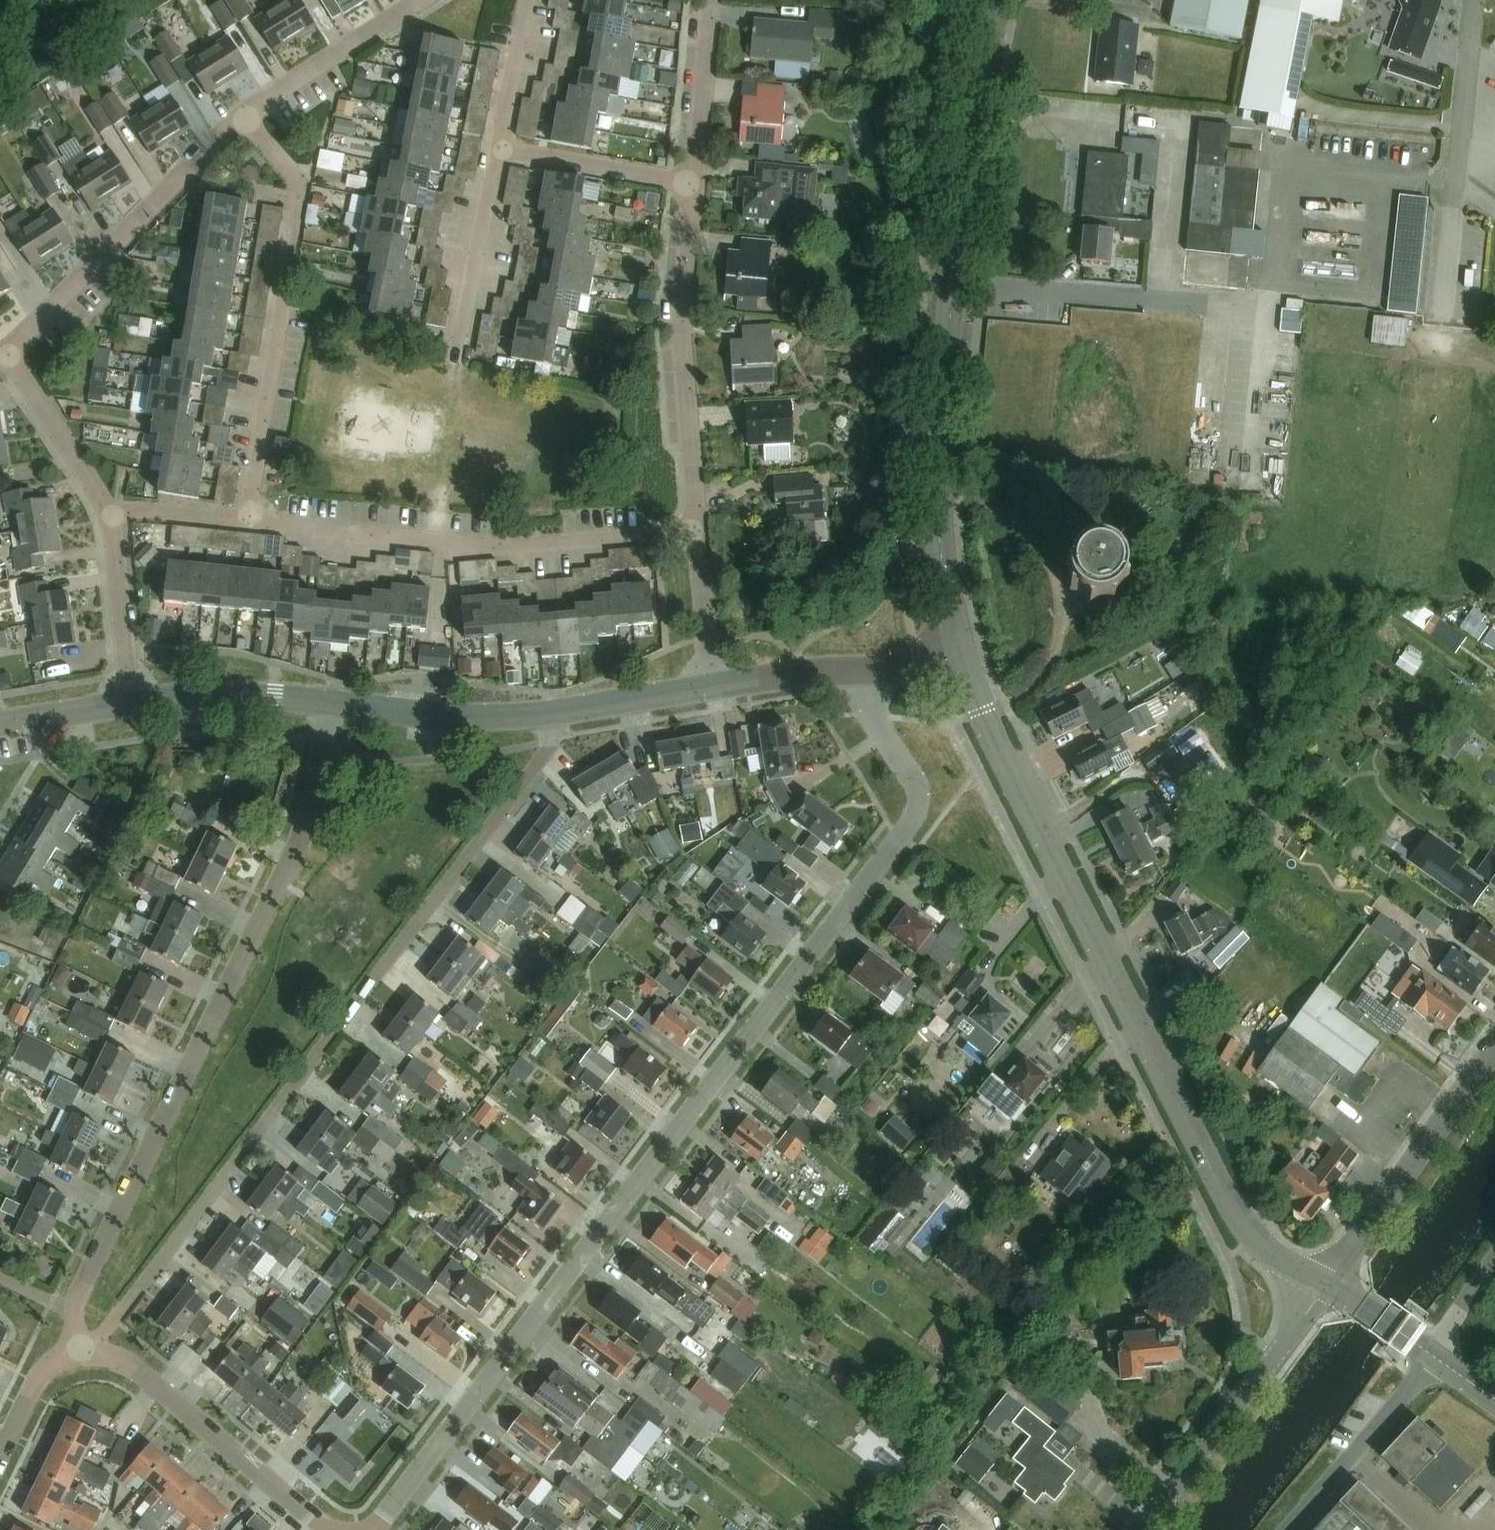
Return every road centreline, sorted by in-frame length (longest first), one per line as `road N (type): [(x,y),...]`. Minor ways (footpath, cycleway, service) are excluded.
road 1 (residential): [(373,1529),(915,820),(918,789),(874,715),(864,672)]
road 2 (residential): [(551,714),(552,744),(126,1304),(82,1347)]
road 3 (tertiary): [(1322,1283),(1261,1248),(1232,1204),(961,660)]
road 4 (residential): [(82,1347),(76,1313),(82,1284),(289,860),(312,801),(329,704)]
road 5 (tertiary): [(961,660),(941,571),(937,489),(984,0)]
road 6 (residential): [(698,529),(492,546),(248,516)]
road 7 (residential): [(248,516),(302,194),(242,116)]
road 8 (residential): [(694,181),(681,325),(698,529)]
road 9 (residential): [(8,355),(242,116)]
road 10 (tertiary): [(1140,1529),(1322,1283)]
road 11 (residential): [(324,1529),(136,1369),(82,1347)]
road 12 (tertiary): [(1322,1283),(1494,1044)]
road 13 (residential): [(1288,1529),(1437,1357)]
road 14 (residential): [(329,704),(465,716),(551,714)]
road 15 (residential): [(242,116),(423,0)]
road 16 (residential): [(496,147),(694,181)]
road 17 (residential): [(496,147),(455,342)]
road 18 (residential): [(132,703),(200,695),(329,704)]
road 19 (residential): [(132,703),(112,511)]
road 20 (residential): [(112,511),(8,355)]
road 21 (residential): [(710,0),(694,181)]
road 22 (residential): [(551,714),(713,687)]
road 23 (residential): [(698,529),(713,687)]
road 24 (residential): [(713,687),(864,672)]
road 25 (residential): [(527,0),(496,147)]
road 26 (residential): [(1437,1357),(1322,1283)]
road 27 (residential): [(248,516),(112,511)]
road 28 (residential): [(0,1450),(27,1393),(82,1347)]
road 29 (residential): [(0,723),(132,703)]

